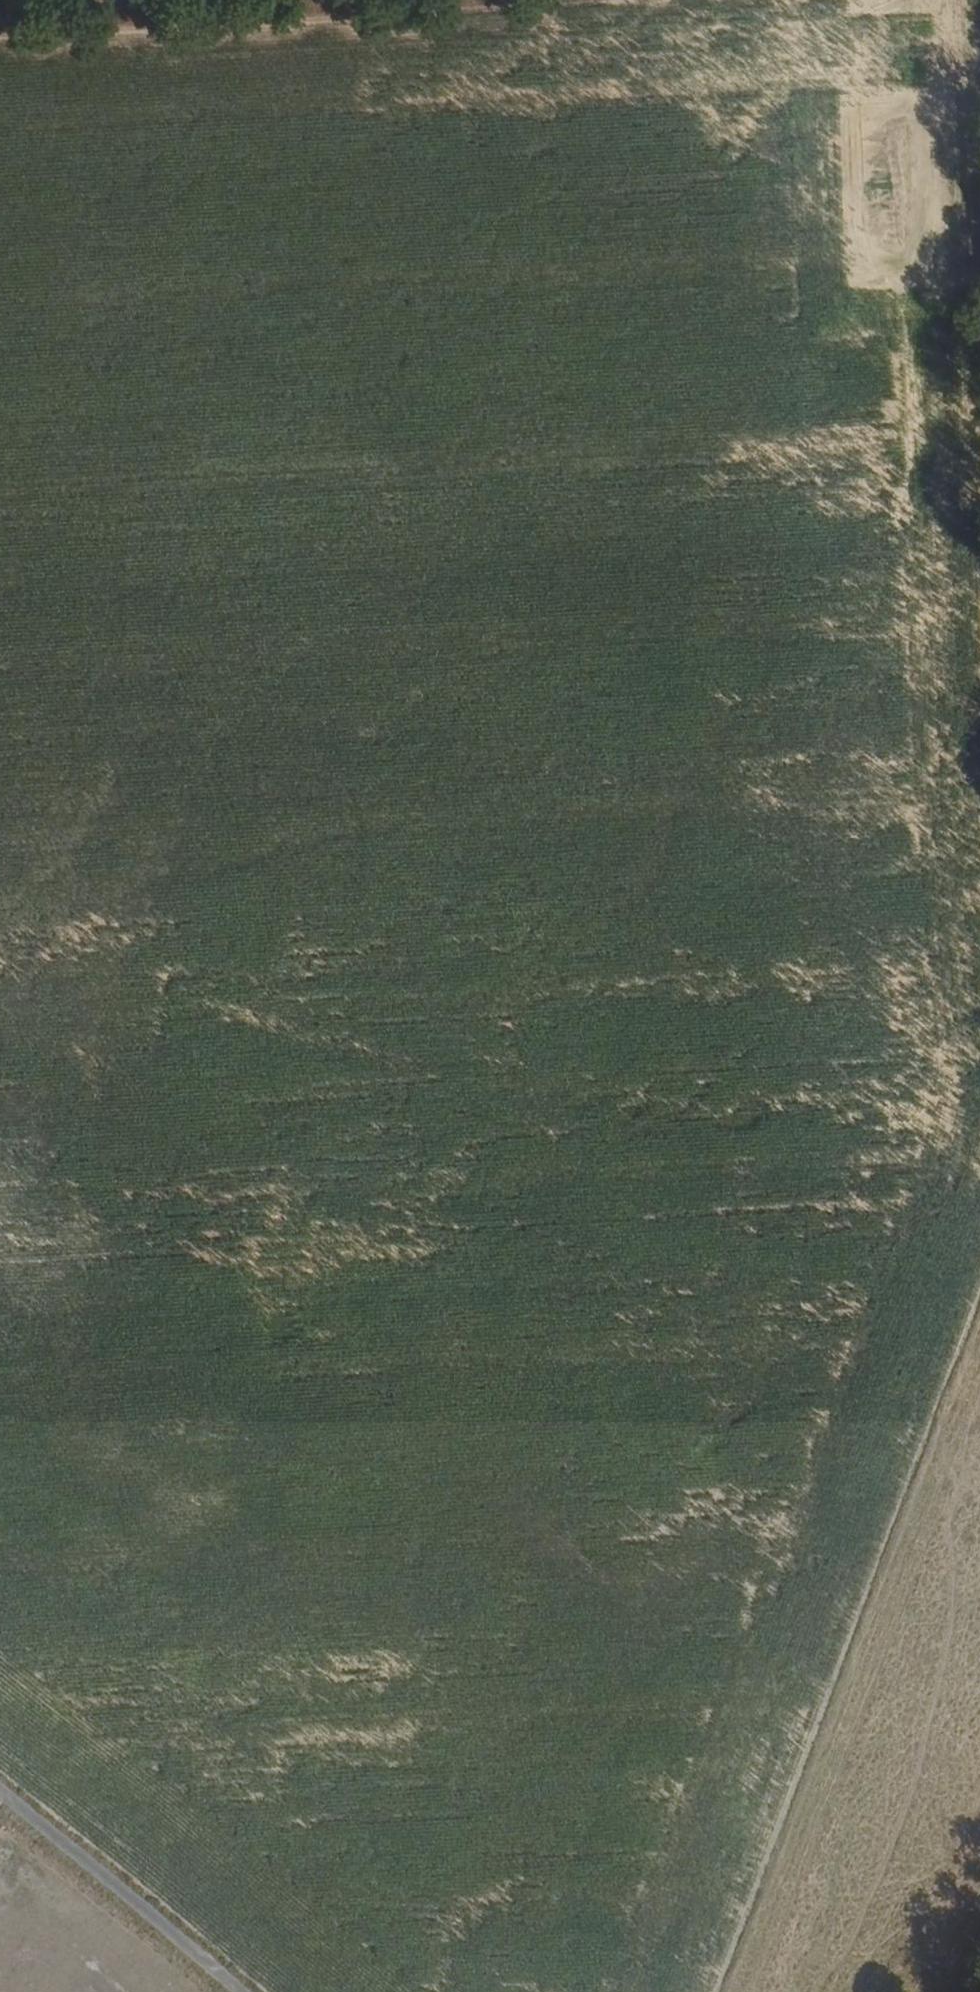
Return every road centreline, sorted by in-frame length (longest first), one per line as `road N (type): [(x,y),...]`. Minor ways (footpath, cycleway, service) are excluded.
road 1 (unclassified): [(0,1781),(259,1991)]
road 2 (track): [(0,10),(195,0)]

